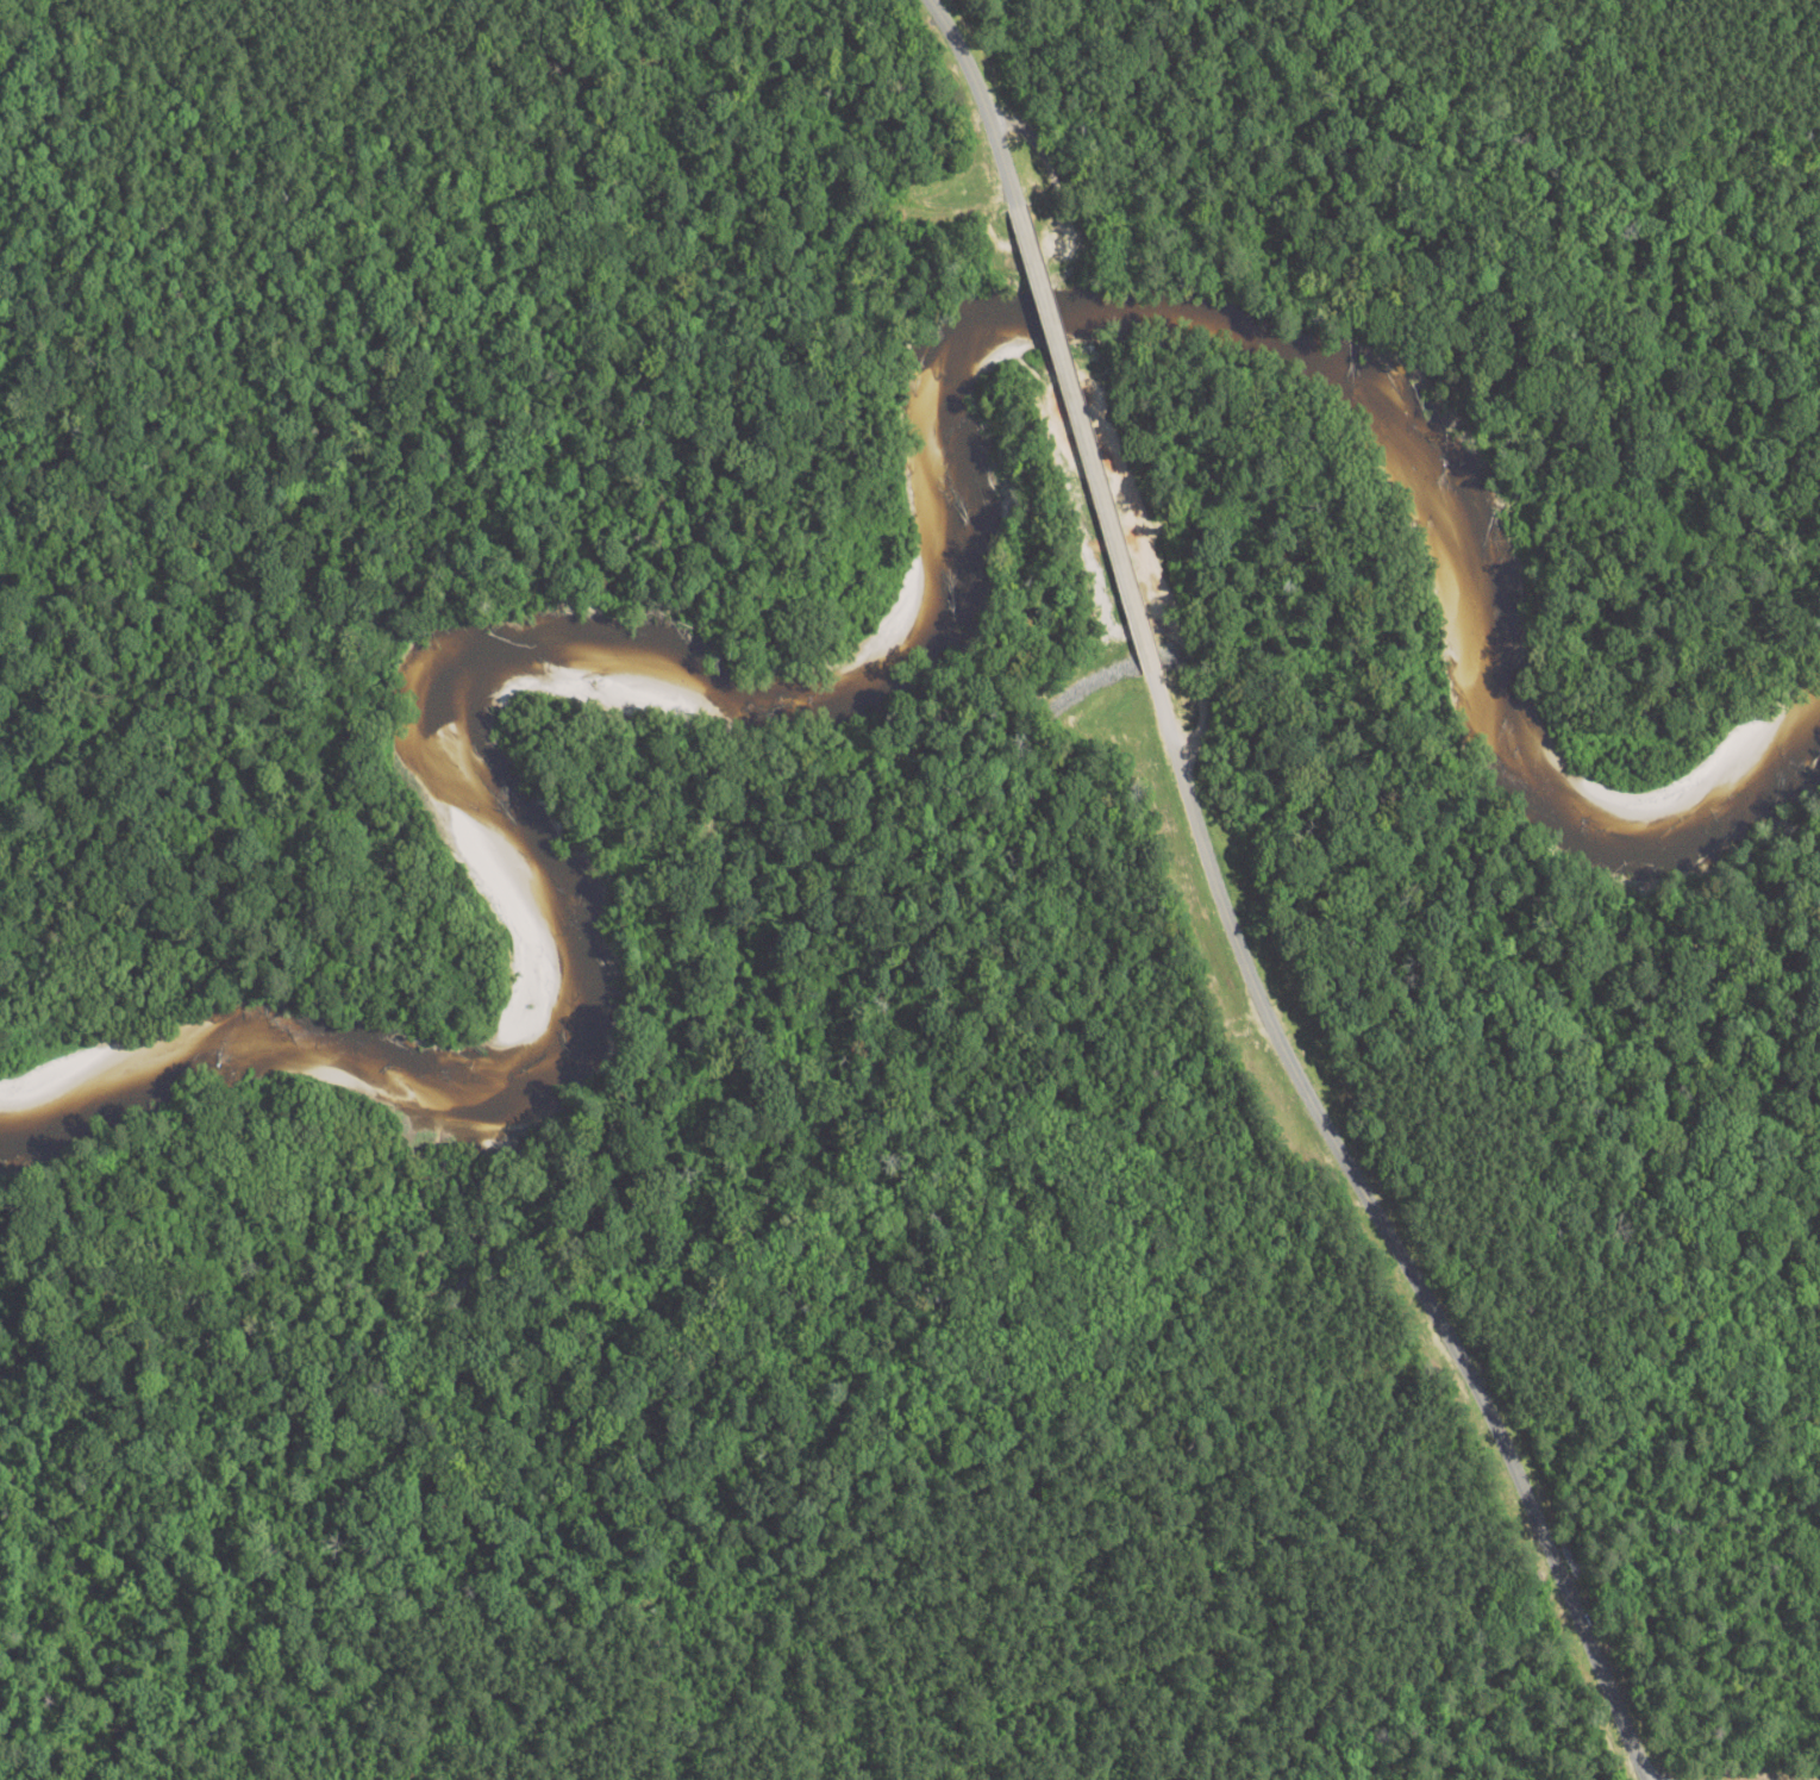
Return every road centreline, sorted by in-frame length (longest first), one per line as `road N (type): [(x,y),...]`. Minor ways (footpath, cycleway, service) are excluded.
road 1 (residential): [(1655,1779),(1439,1313),(1268,1022),(1224,911),(1156,668)]
road 2 (residential): [(1156,668),(1022,206)]
road 3 (residential): [(1022,206),(938,0)]

